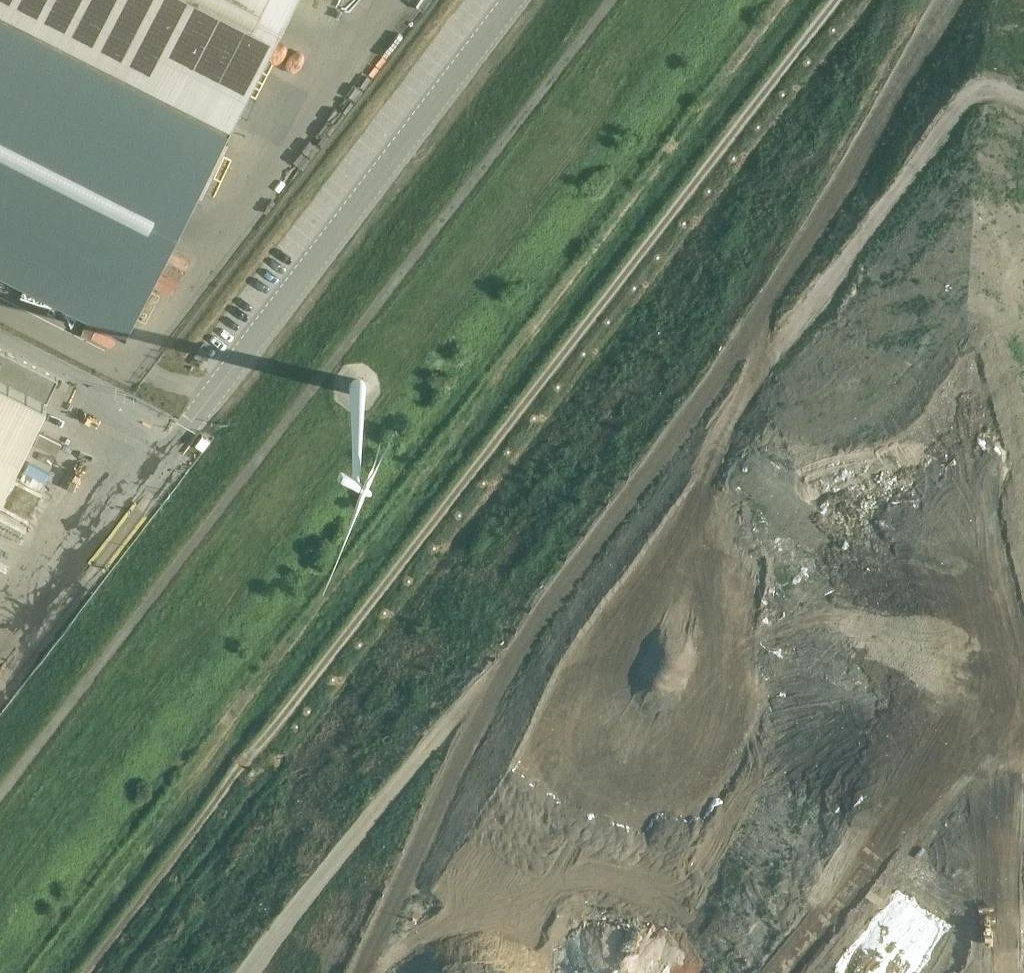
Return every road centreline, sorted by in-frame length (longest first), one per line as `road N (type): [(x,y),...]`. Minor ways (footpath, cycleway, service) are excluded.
road 1 (track): [(1023,599),(993,608),(889,730),(719,971),(654,953),(429,808),(723,431),(845,521)]
road 2 (track): [(910,0),(257,933),(243,972)]
road 3 (unclassified): [(0,804),(610,0)]
road 4 (unclassified): [(510,0),(188,421)]
road 5 (track): [(845,521),(619,930)]

